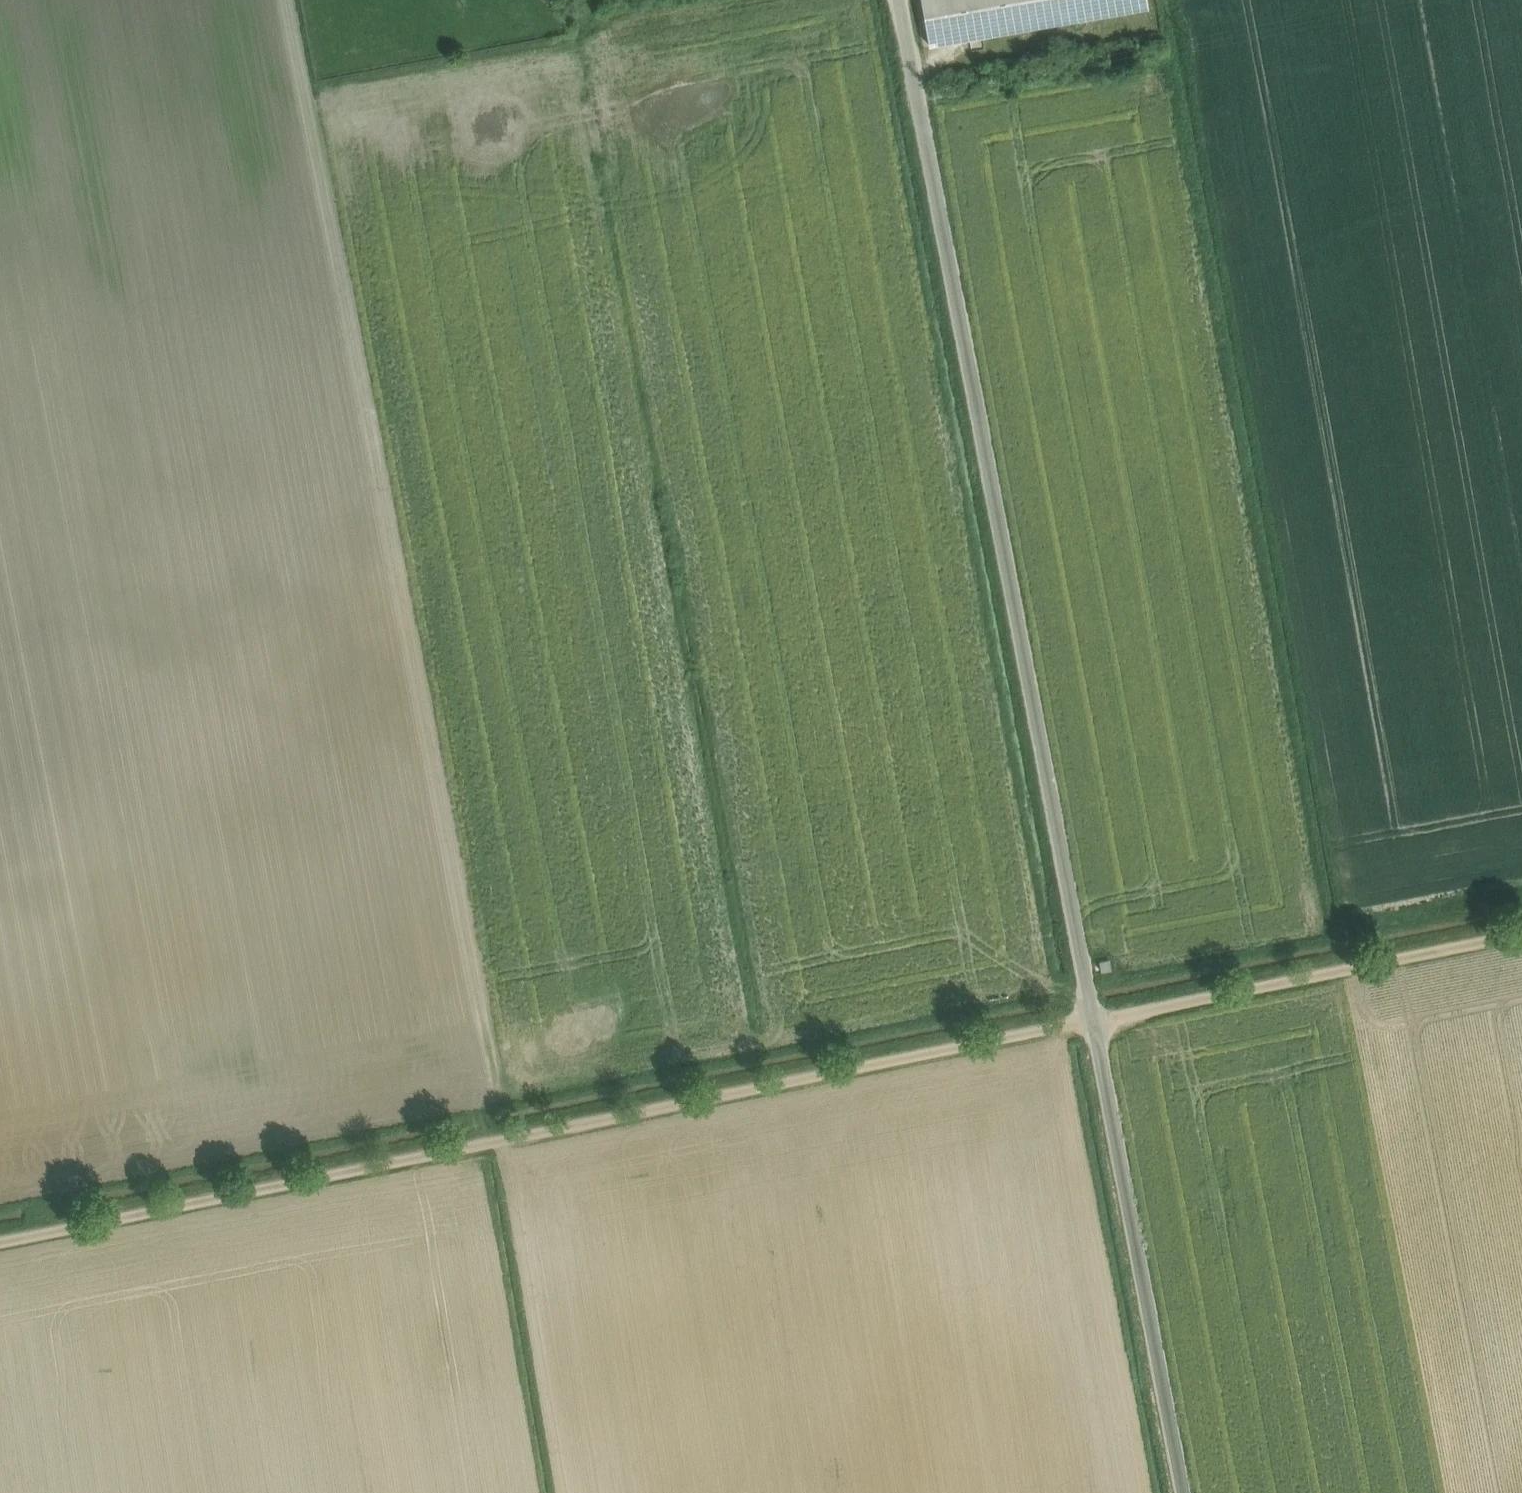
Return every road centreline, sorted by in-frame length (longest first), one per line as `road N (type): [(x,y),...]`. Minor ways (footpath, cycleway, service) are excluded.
road 1 (track): [(1521,934),(0,1241)]
road 2 (track): [(902,0),(1181,1492)]

